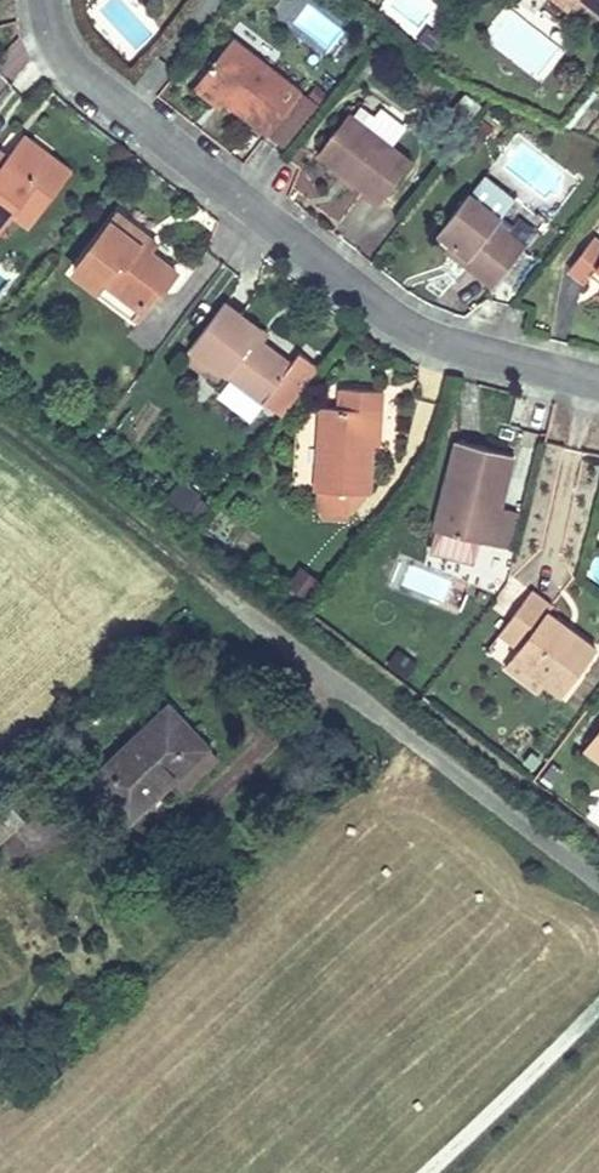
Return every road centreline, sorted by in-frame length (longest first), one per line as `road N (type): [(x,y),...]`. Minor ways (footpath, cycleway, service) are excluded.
road 1 (residential): [(43,0),(57,45),(92,86),(391,320),(453,346),(598,383)]
road 2 (residential): [(598,872),(234,600)]
road 3 (track): [(234,600),(0,415)]

